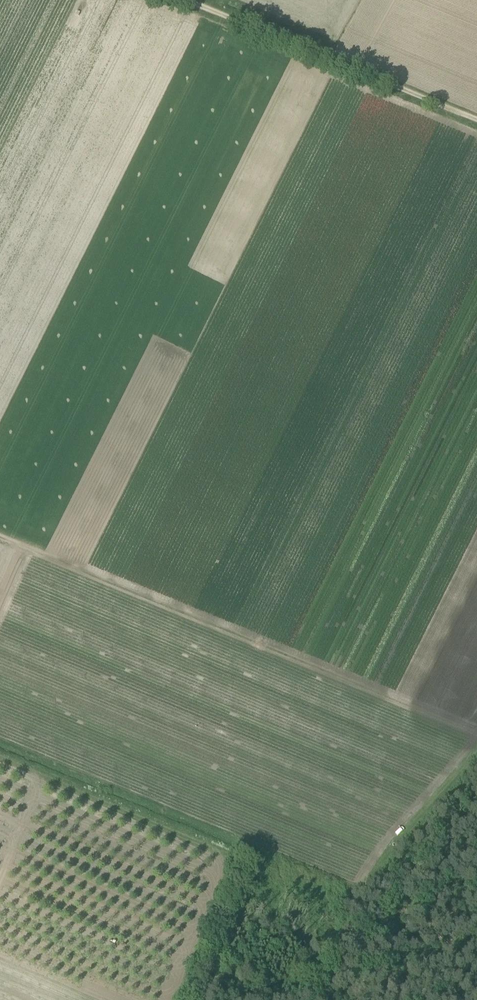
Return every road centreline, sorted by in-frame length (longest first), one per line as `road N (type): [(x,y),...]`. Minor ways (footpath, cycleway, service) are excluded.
road 1 (track): [(0,537),(476,736)]
road 2 (track): [(184,0),(476,121)]

